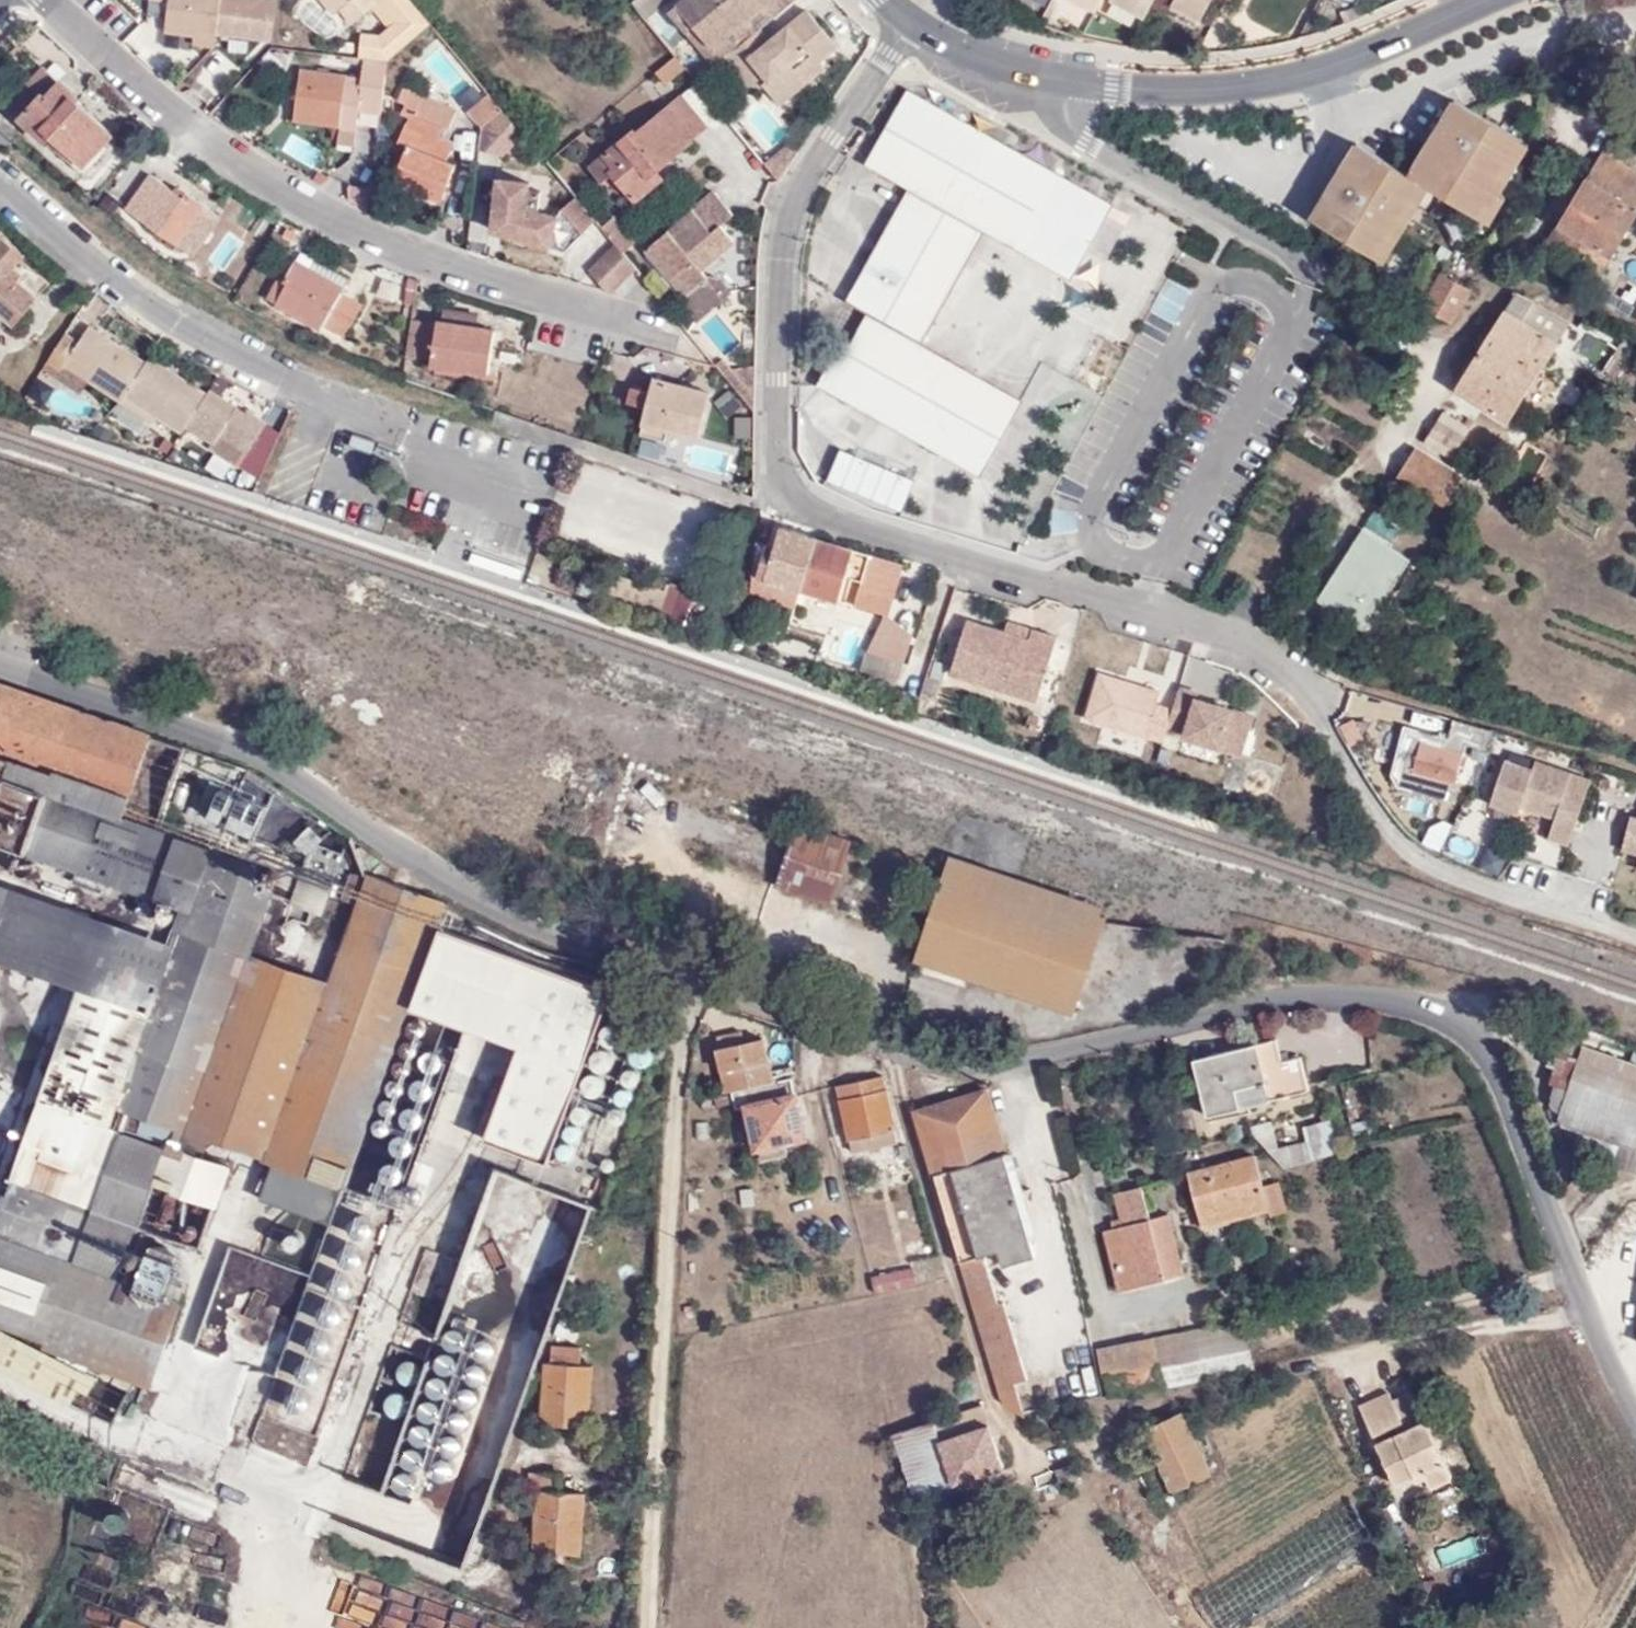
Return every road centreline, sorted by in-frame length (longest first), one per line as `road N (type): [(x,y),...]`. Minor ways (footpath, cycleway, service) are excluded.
road 1 (unclassified): [(0,663),(270,761),(444,872),(856,1050),(1006,1068),(1276,1000),(1369,999),(1440,1015),(1489,1052),(1592,1322),(1635,1413)]
road 2 (residential): [(909,24),(791,201),(776,382),(789,496),(815,517),(1152,606),(1247,639)]
road 3 (residential): [(46,0),(122,79),(338,220),(466,273),(628,320)]
road 4 (track): [(692,979),(676,1068),(645,1627)]
road 5 (tertiary): [(1497,0),(1324,69),(1255,87),(1117,90),(1055,80),(940,43),(909,24)]
road 6 (residential): [(0,174),(184,332),(334,412),(439,450)]
road 7 (residential): [(1247,639),(1287,673),(1369,803),(1421,858),(1635,940)]
road 8 (residential): [(1247,639),(1635,727)]

